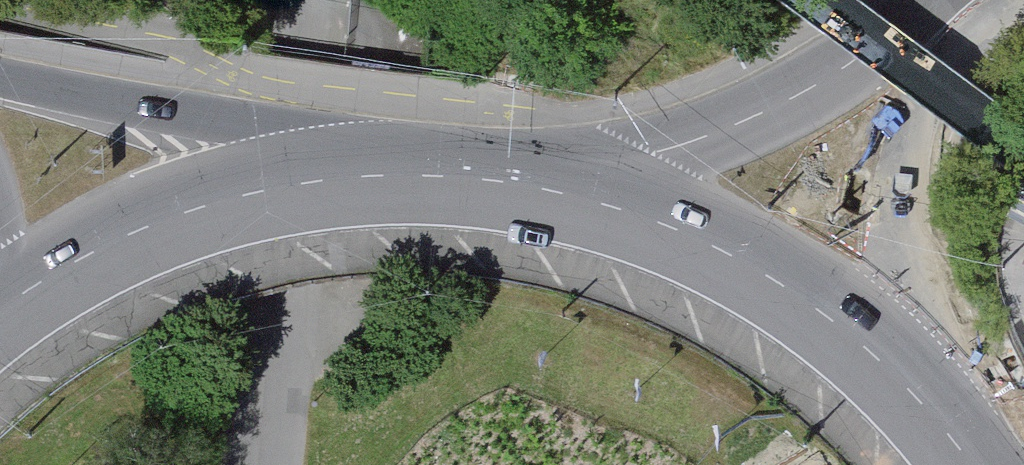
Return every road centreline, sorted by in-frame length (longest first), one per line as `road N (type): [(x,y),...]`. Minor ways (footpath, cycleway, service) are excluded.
road 1 (secondary): [(416,172),(242,198),(149,228),(53,276),(0,315)]
road 2 (secondary): [(416,172),(0,79)]
road 3 (tertiary): [(952,15),(586,197)]
road 4 (tertiary): [(907,385),(906,189),(952,15)]
road 5 (secondary): [(907,385),(782,284),(667,226),(586,197)]
road 6 (secondary): [(586,197),(416,172)]

